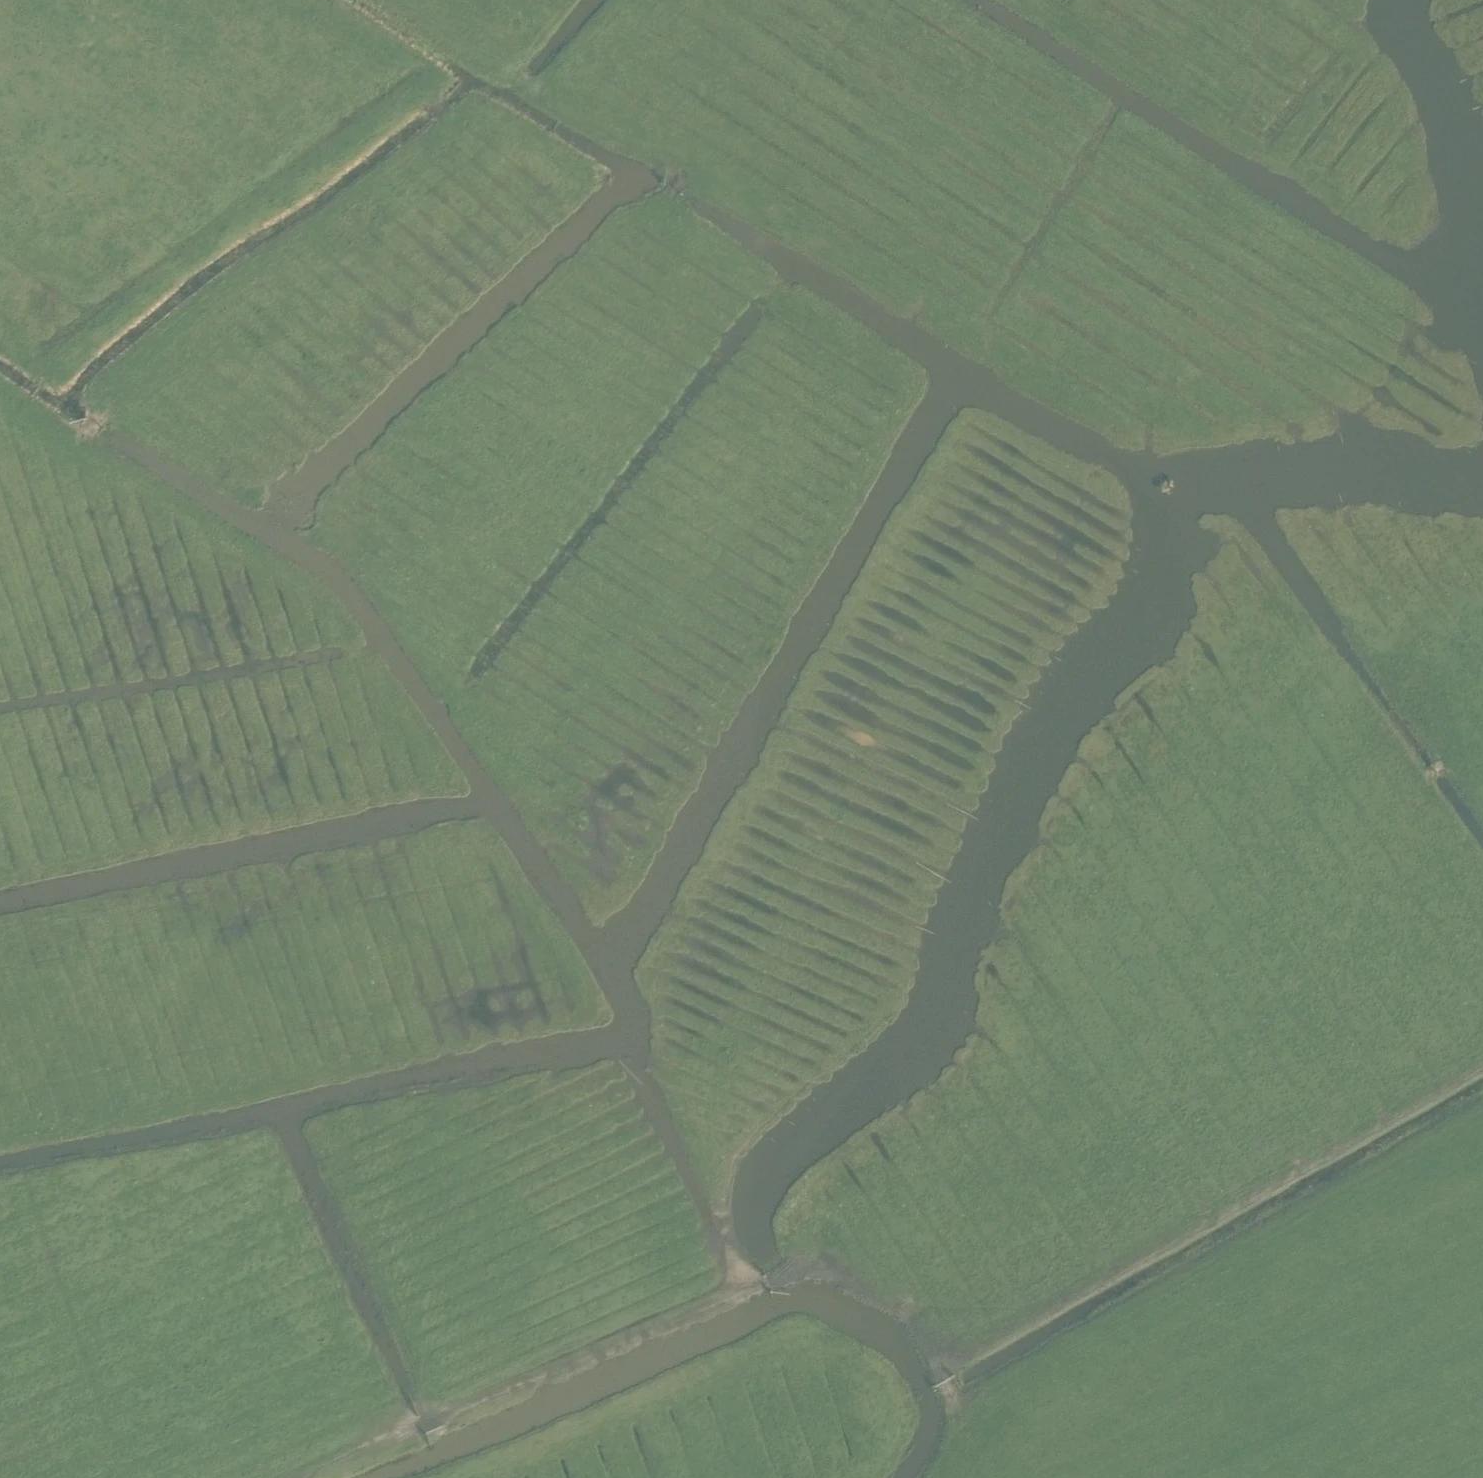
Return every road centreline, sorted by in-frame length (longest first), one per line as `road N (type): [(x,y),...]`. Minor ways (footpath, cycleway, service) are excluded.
road 1 (track): [(973,1477),(931,1362),(907,1323),(864,1287),(822,1271),(765,1279)]

